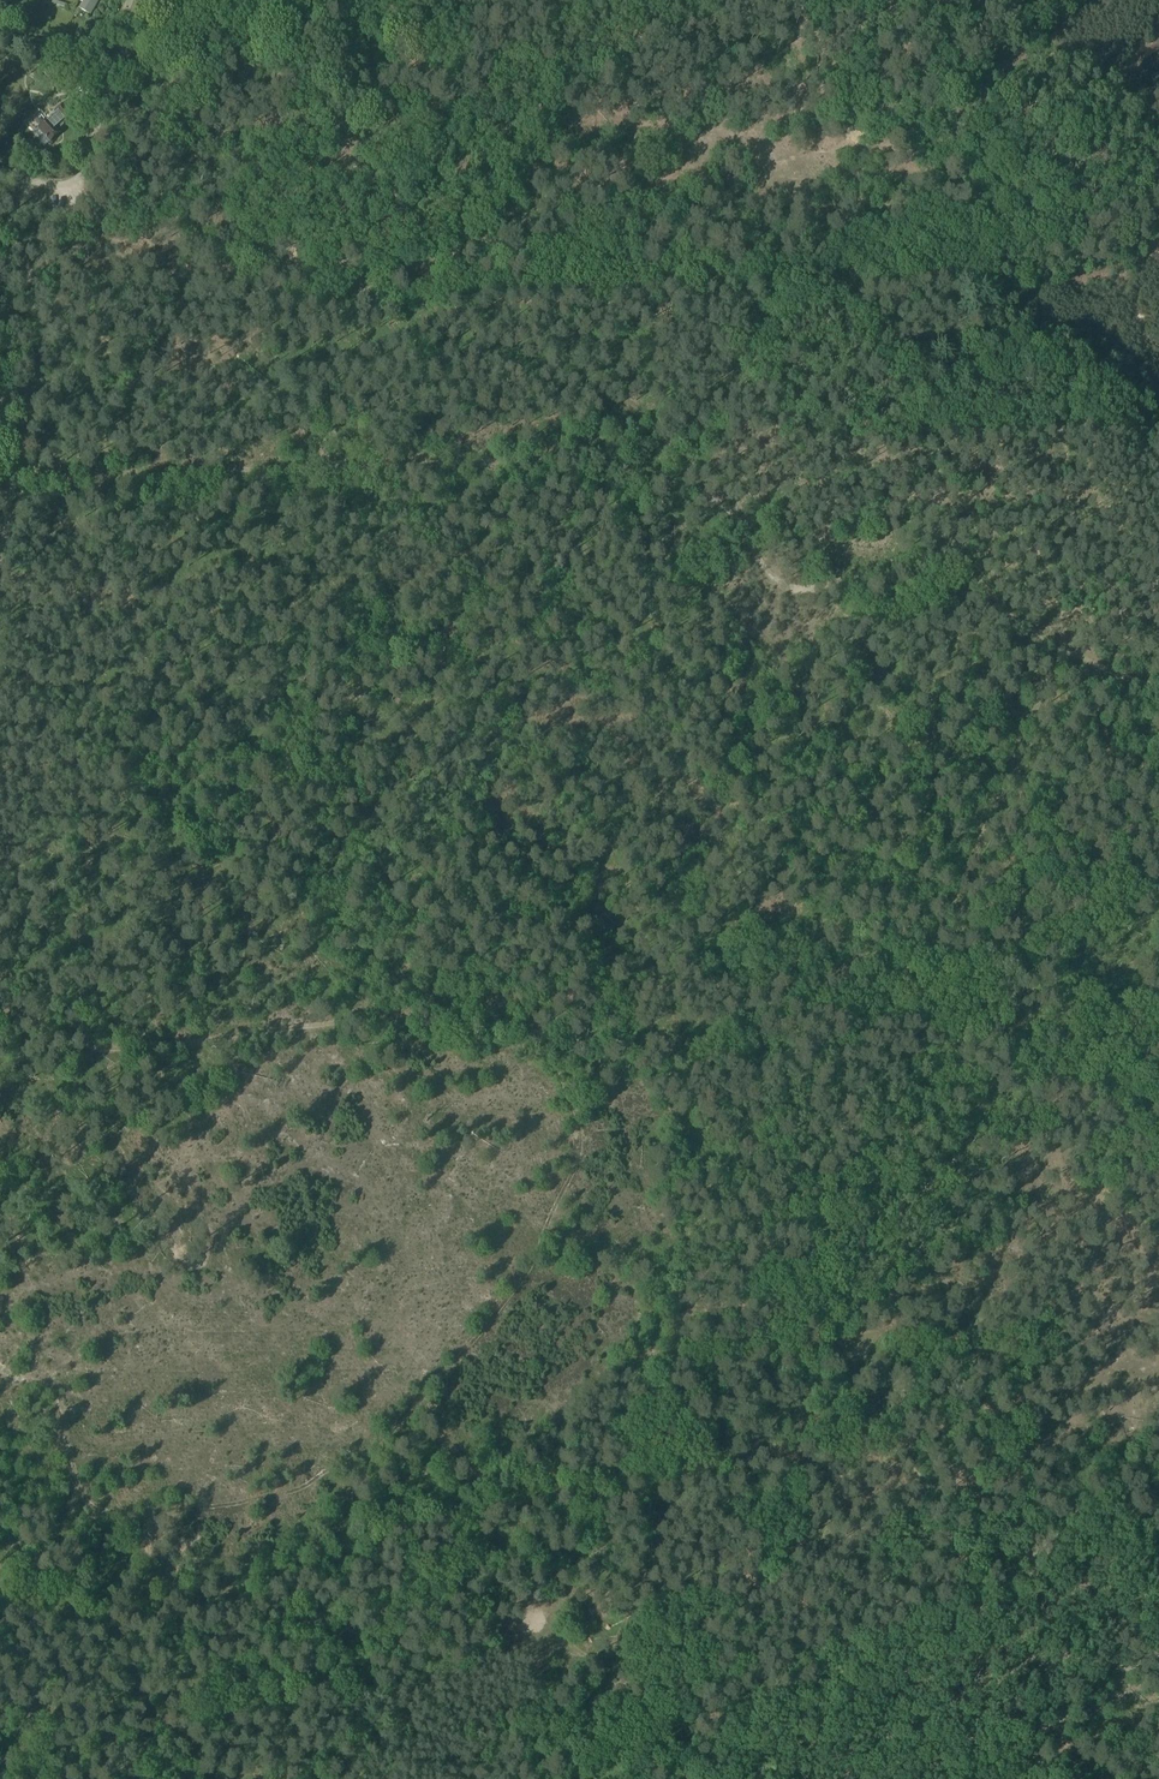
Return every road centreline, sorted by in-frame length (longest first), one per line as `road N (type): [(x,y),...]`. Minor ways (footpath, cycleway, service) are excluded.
road 1 (track): [(0,1013),(106,1045),(150,1049),(917,971),(927,963),(1045,643)]
road 2 (track): [(0,480),(626,461),(726,510),(782,583),(831,582),(942,558),(960,563),(998,609),(1045,643)]
road 3 (track): [(0,517),(73,216),(72,188)]
road 4 (unclassified): [(72,188),(117,75),(131,0)]
road 5 (track): [(1045,643),(1158,687)]

